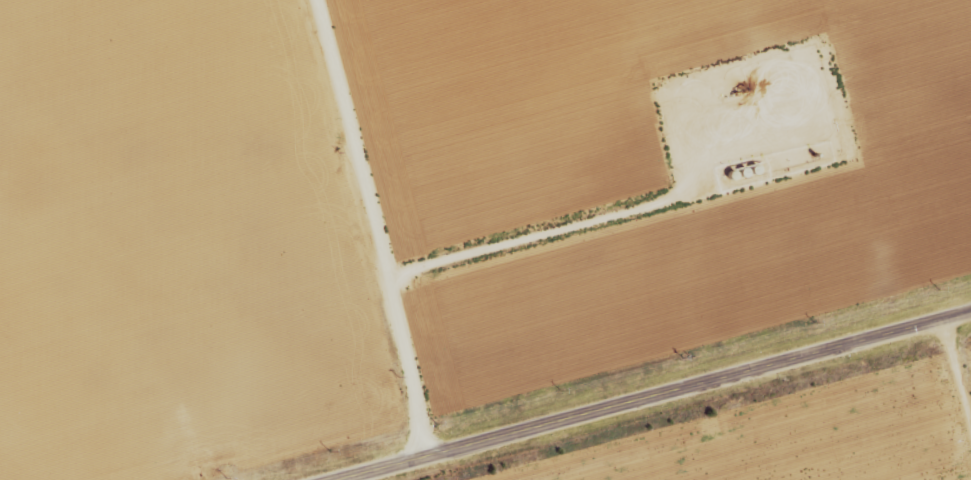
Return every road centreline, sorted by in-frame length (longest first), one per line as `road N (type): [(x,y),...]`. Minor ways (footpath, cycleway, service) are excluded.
road 1 (secondary): [(350,479),(970,323)]
road 2 (track): [(416,463),(409,384),(301,0)]
road 3 (track): [(970,449),(939,332)]

